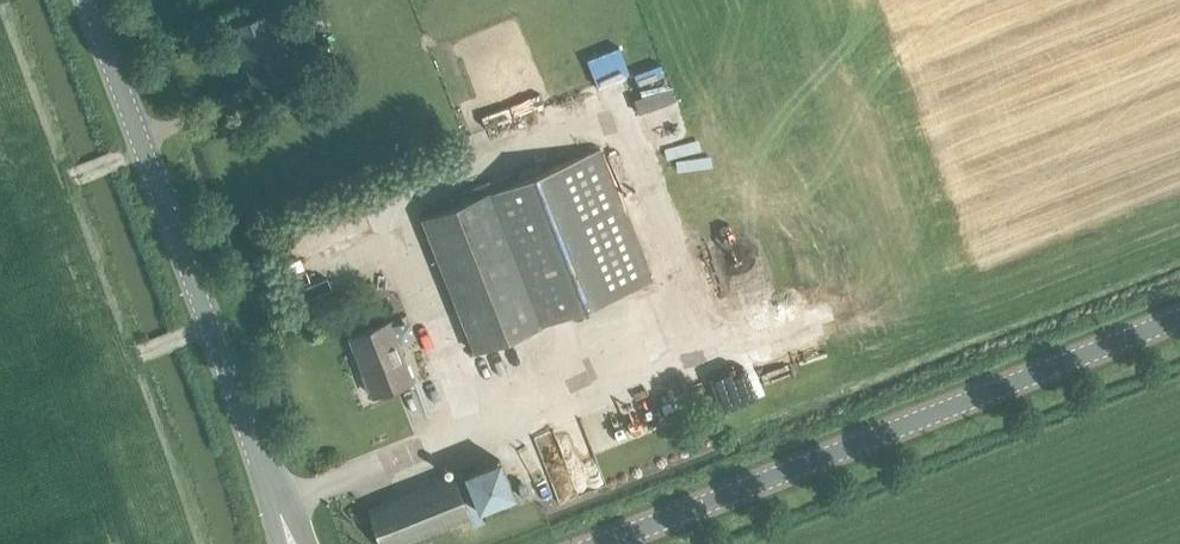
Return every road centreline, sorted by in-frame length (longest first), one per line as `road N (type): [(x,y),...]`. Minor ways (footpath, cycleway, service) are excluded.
road 1 (tertiary): [(604,543),(1179,318)]
road 2 (tertiary): [(282,518),(88,0)]

